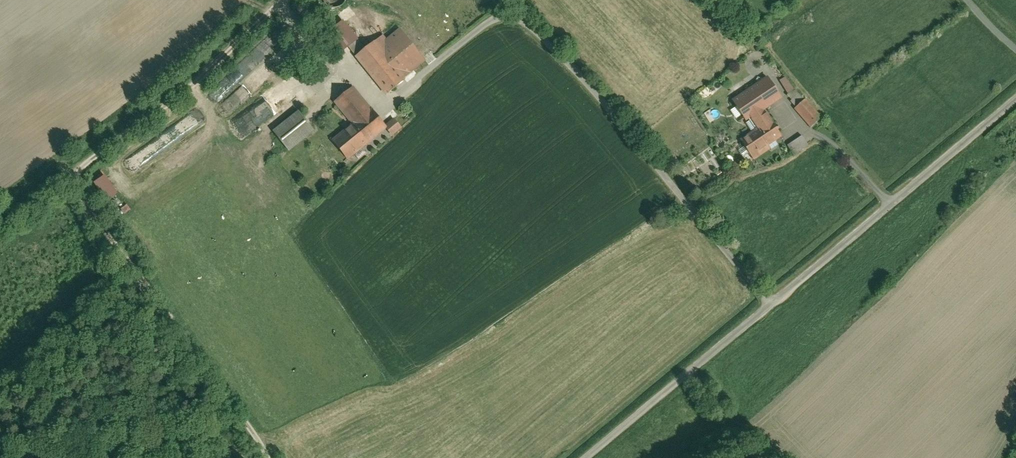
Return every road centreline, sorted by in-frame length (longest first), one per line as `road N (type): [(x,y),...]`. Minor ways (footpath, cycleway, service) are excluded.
road 1 (track): [(281,0),(199,82),(68,170),(269,457)]
road 2 (residential): [(1015,88),(579,457)]
road 3 (track): [(769,295),(641,137),(525,20),(496,16),(383,105)]
road 4 (track): [(233,457),(202,438),(0,453)]

